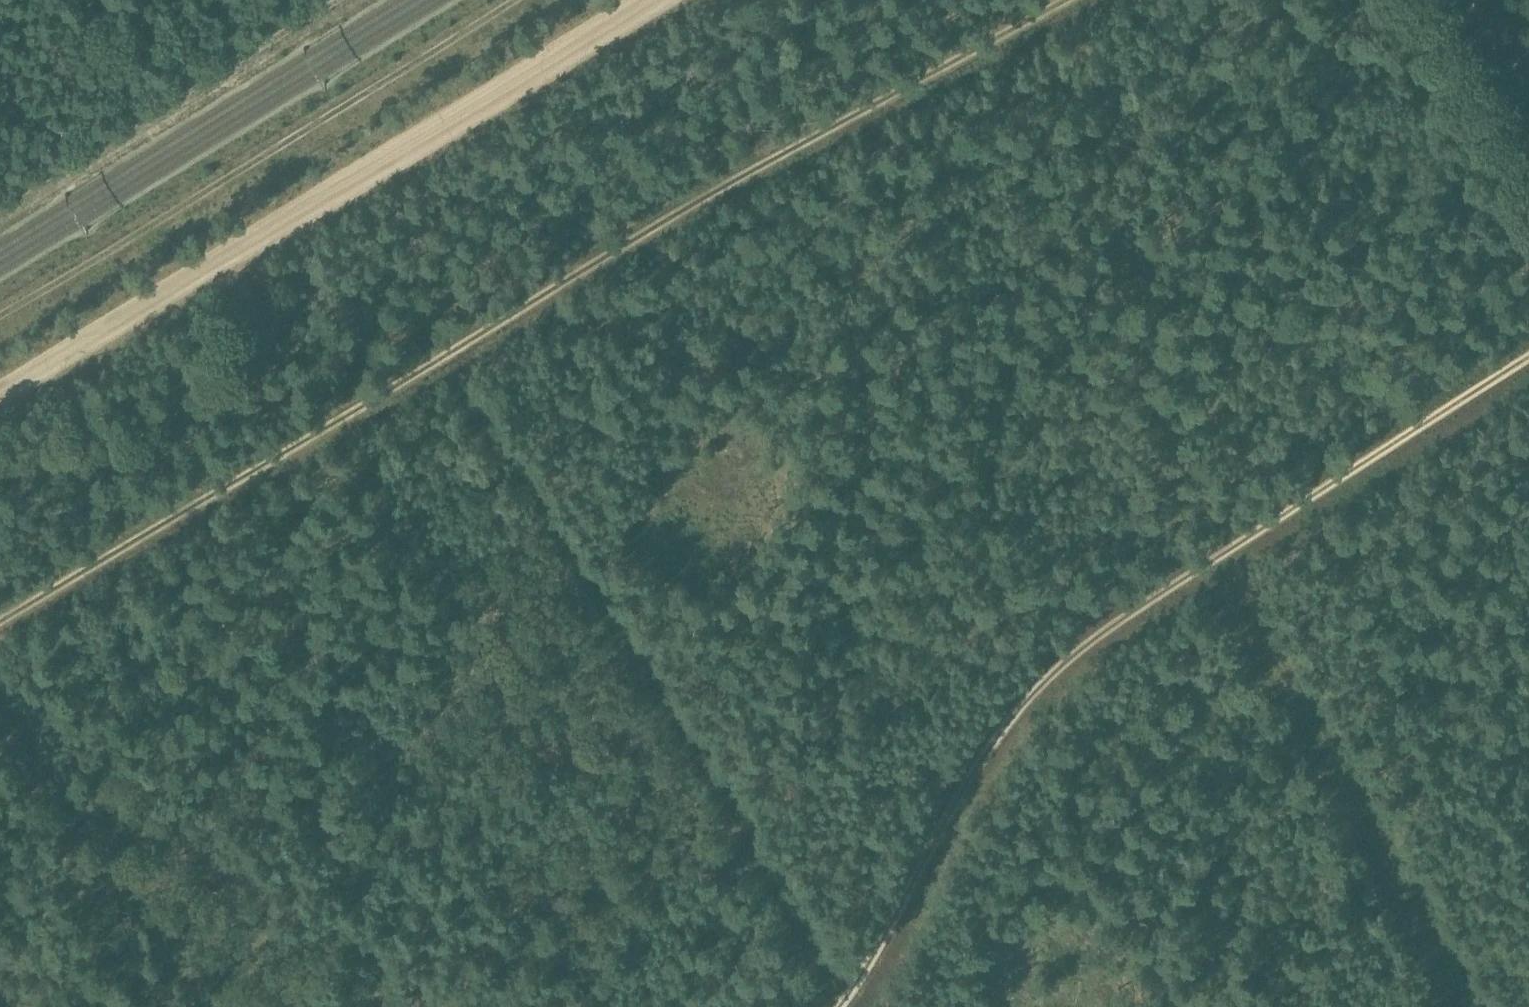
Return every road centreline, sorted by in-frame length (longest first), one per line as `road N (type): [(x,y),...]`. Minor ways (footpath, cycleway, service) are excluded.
road 1 (track): [(0,315),(517,0)]
road 2 (track): [(312,0),(0,190)]

